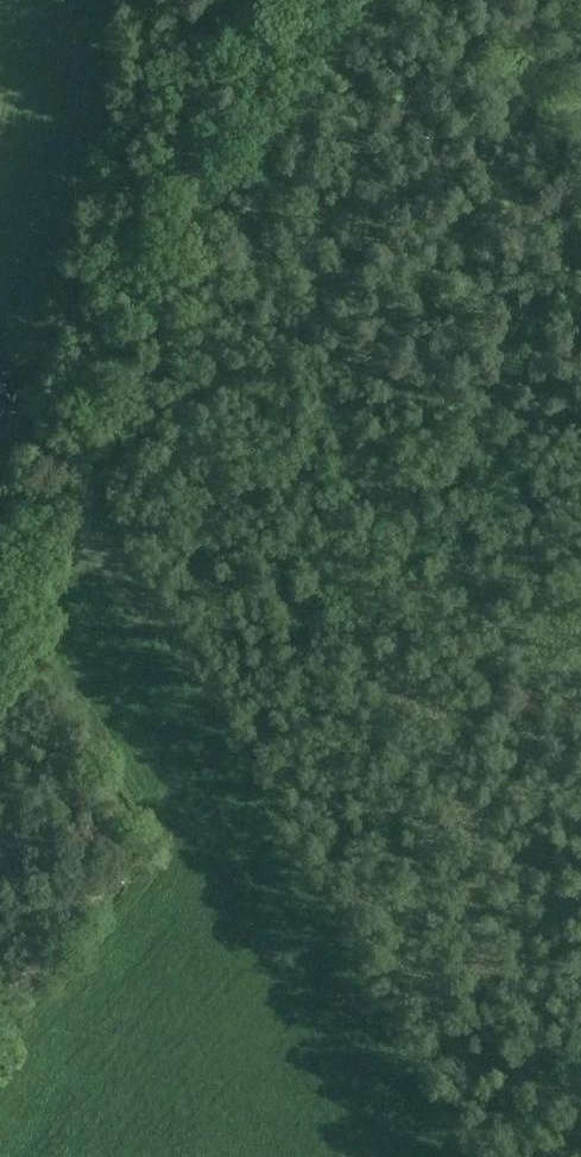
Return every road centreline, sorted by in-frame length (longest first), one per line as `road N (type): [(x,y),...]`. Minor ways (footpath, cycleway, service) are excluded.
road 1 (track): [(233,0),(174,164),(92,286),(89,310),(35,393)]
road 2 (track): [(89,310),(116,338),(134,379),(96,484)]

